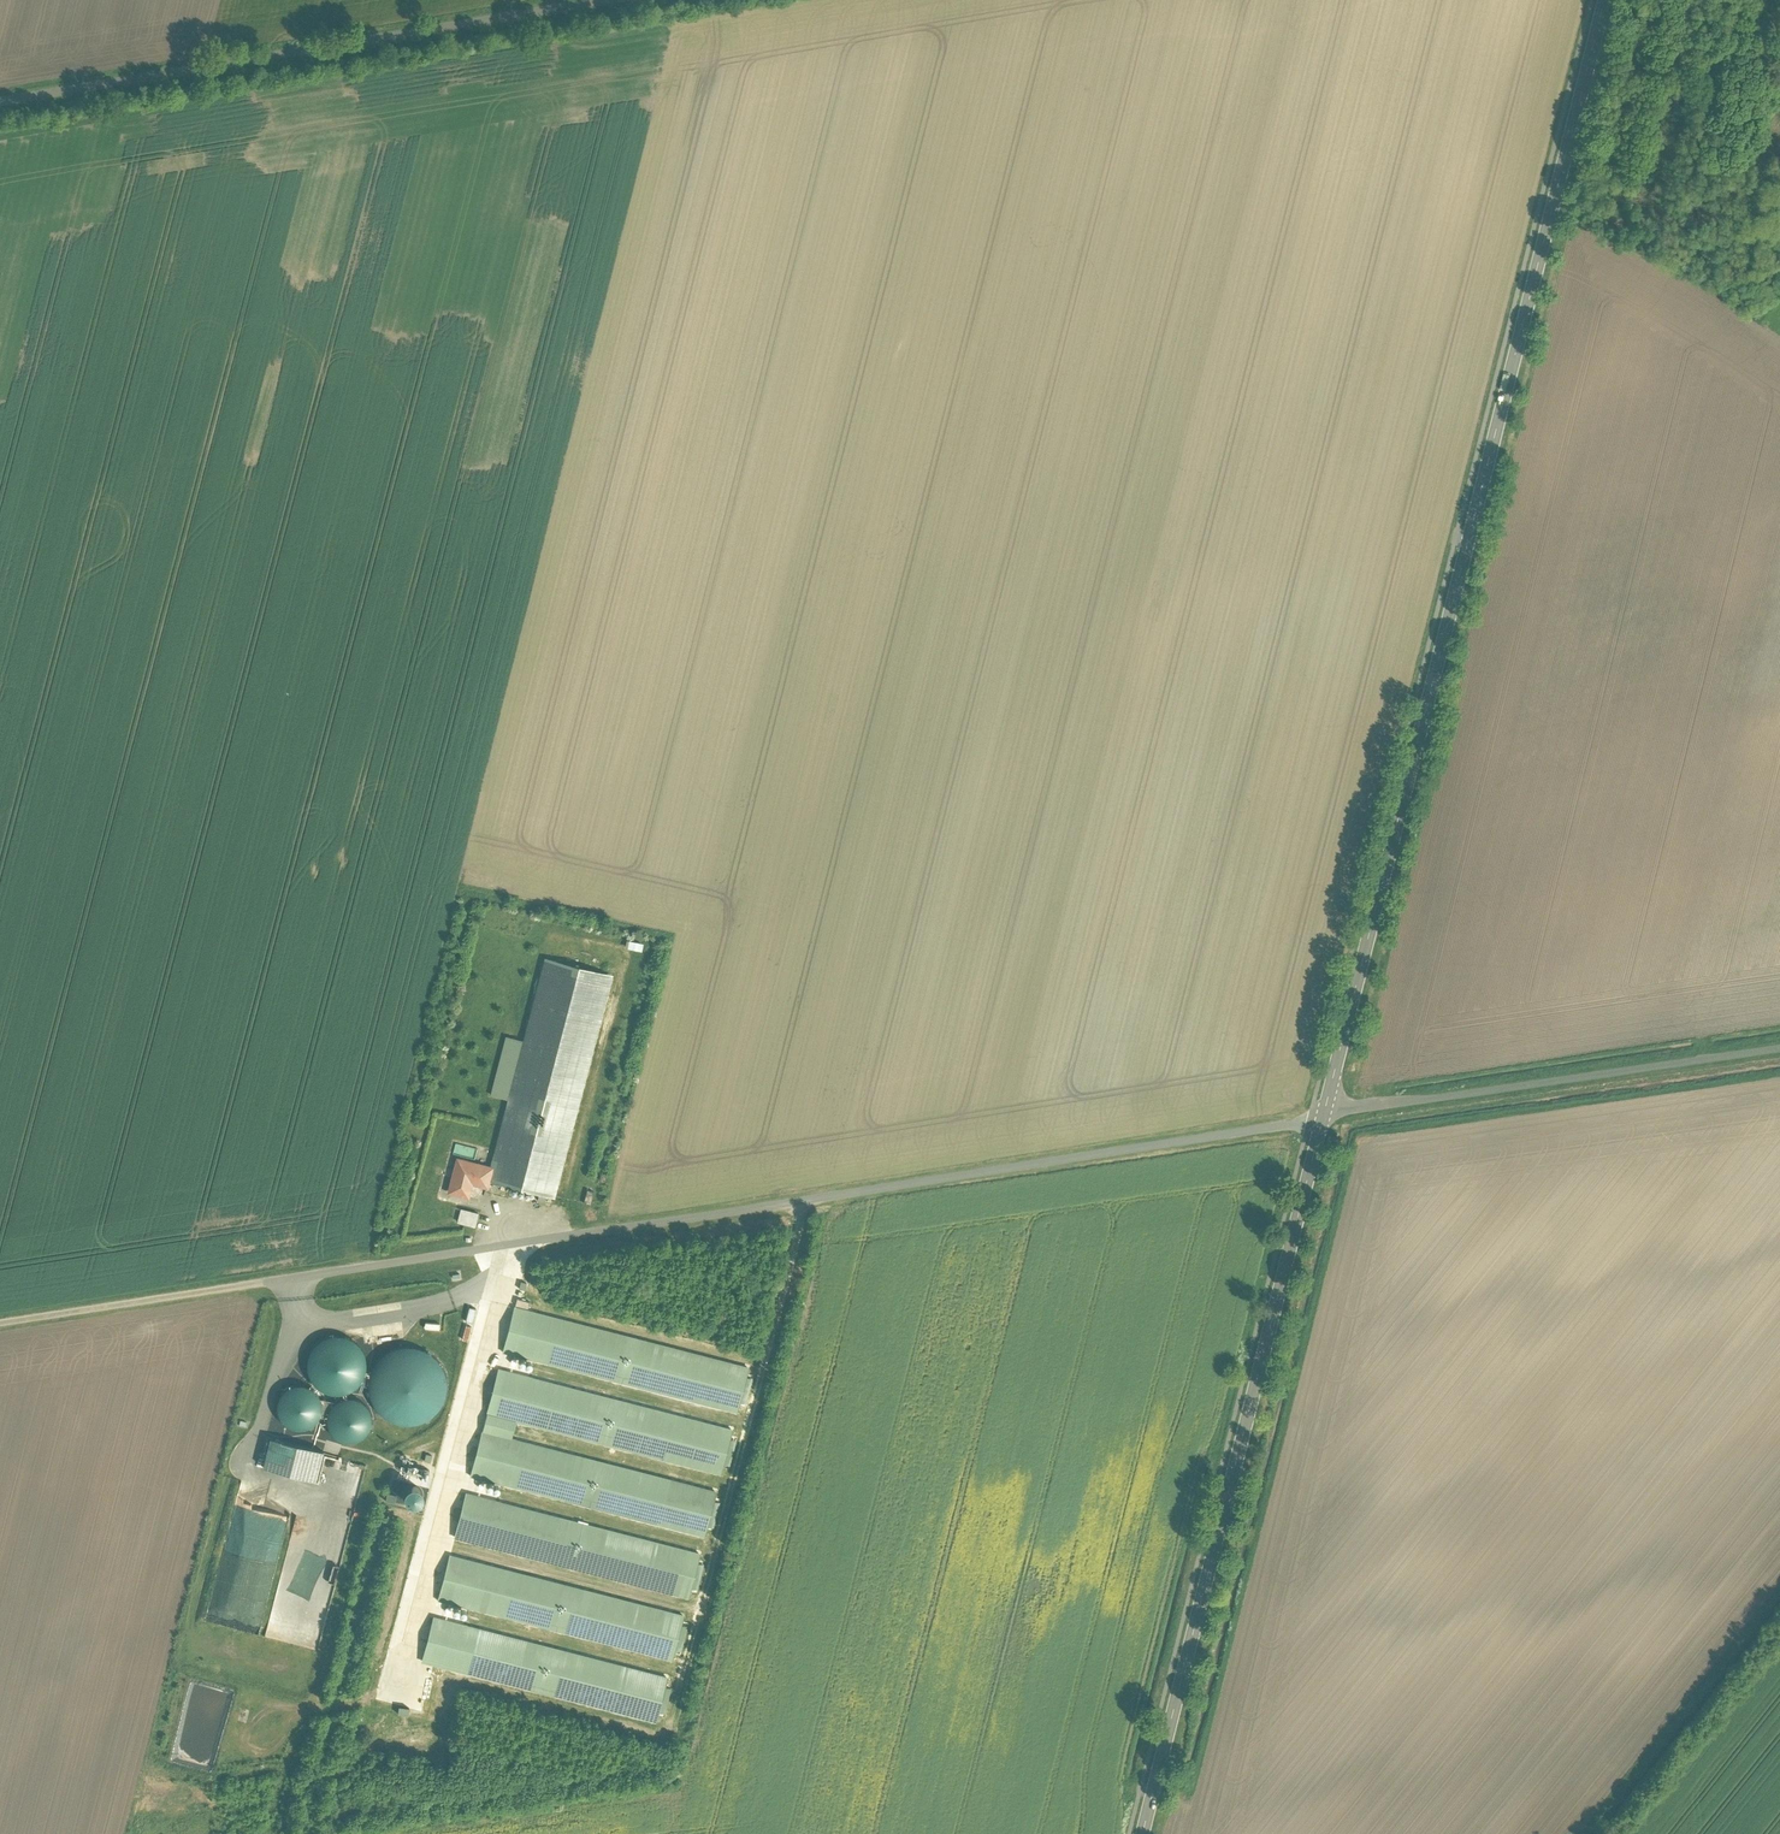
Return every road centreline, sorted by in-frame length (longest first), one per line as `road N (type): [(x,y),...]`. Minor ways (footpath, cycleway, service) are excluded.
road 1 (residential): [(1322,1114),(0,1322)]
road 2 (tertiary): [(1322,1114),(1601,0)]
road 3 (tertiary): [(1141,1833),(1322,1114)]
road 4 (unclassified): [(0,100),(625,0)]
road 5 (residential): [(1779,1042),(1322,1114)]

